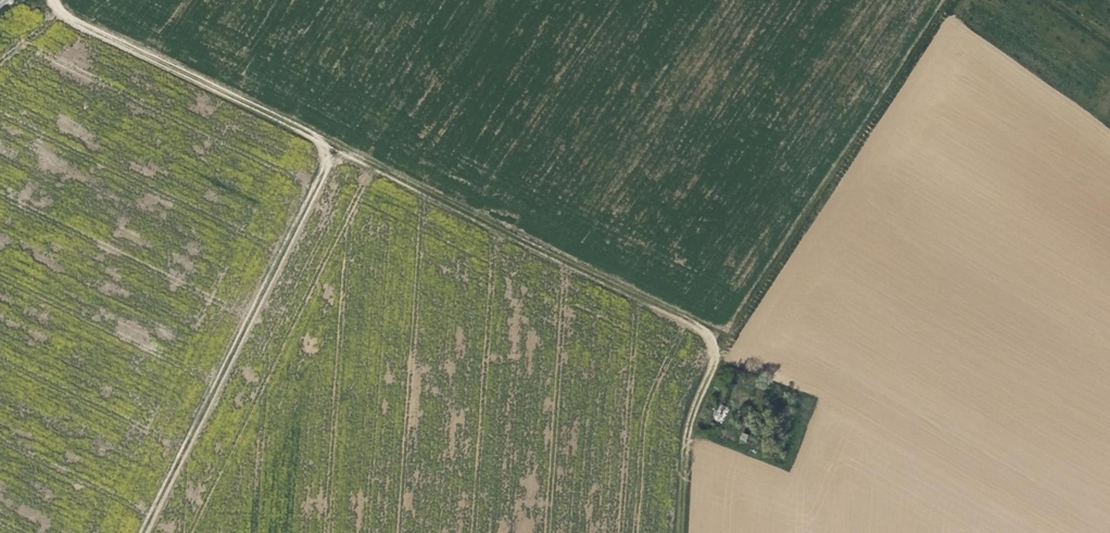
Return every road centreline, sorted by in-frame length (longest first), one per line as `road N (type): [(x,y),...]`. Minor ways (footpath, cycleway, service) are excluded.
road 1 (track): [(48,0),(49,8),(724,343)]
road 2 (track): [(952,0),(724,343),(687,444),(682,532)]
road 3 (track): [(330,148),(140,532)]

